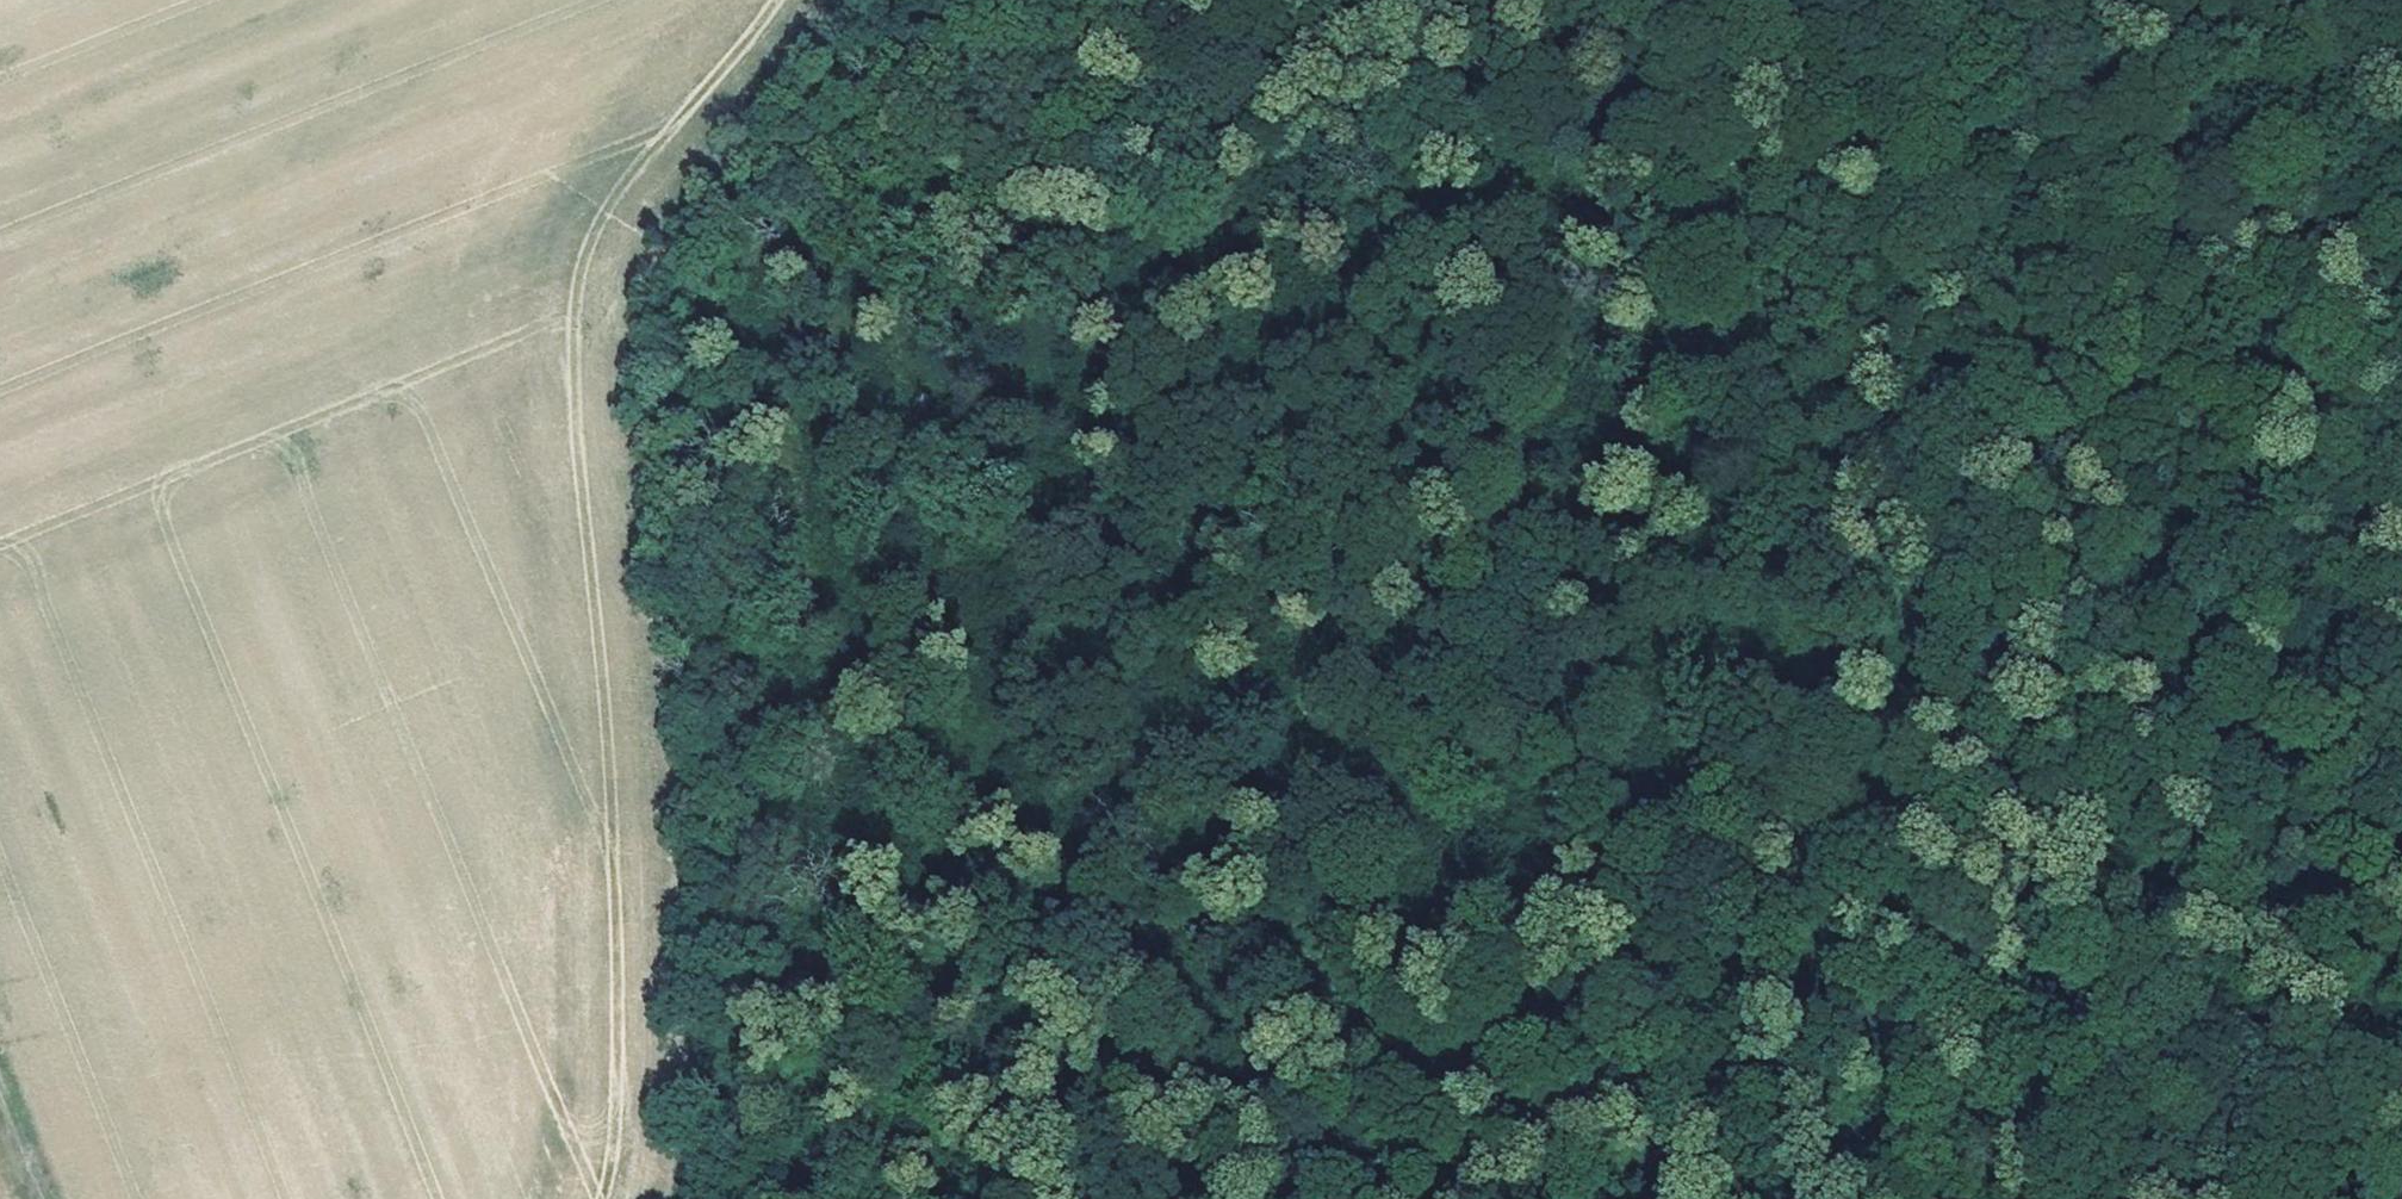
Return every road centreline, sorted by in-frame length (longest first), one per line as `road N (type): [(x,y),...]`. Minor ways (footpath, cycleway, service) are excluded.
road 1 (track): [(0,1082),(49,1198)]

